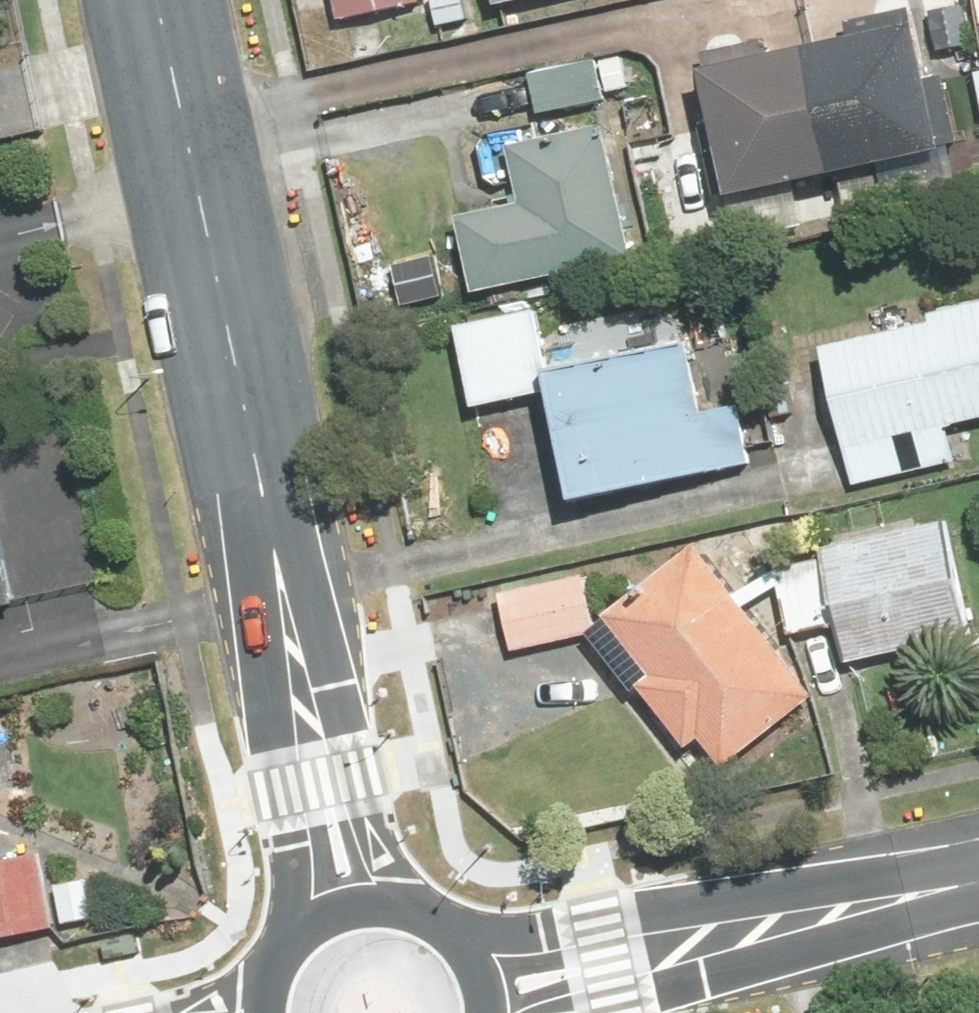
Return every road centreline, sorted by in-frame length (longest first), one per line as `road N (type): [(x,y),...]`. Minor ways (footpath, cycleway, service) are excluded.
road 1 (tertiary): [(311,690),(162,0)]
road 2 (residential): [(476,945),(687,926),(797,934)]
road 3 (tertiary): [(311,690),(386,847),(430,911)]
road 4 (tertiary): [(288,937),(312,784),(311,690)]
road 5 (residential): [(797,934),(697,984),(599,1012)]
road 6 (residential): [(797,934),(978,893)]
road 7 (tertiary): [(288,937),(355,902),(430,911)]

